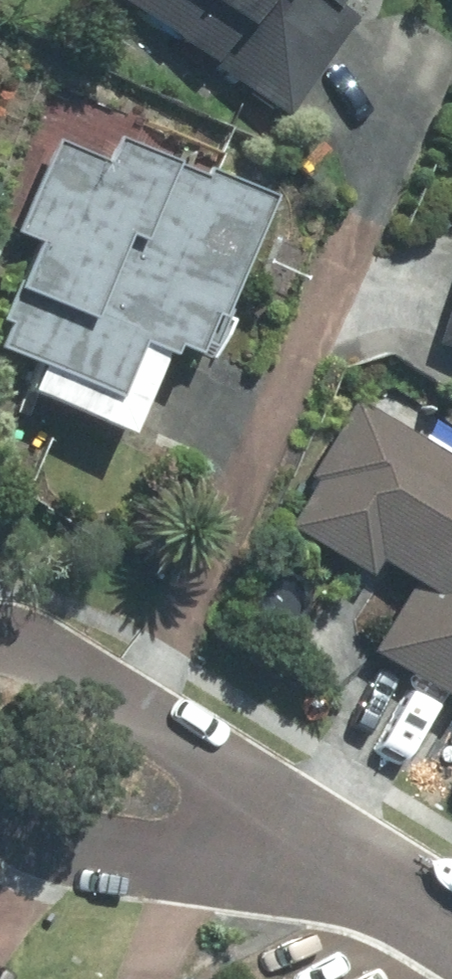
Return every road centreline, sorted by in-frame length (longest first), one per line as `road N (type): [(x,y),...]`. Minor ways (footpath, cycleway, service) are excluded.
road 1 (residential): [(350,870),(175,873),(58,850),(0,827)]
road 2 (residential): [(0,642),(53,657),(207,761)]
road 3 (residential): [(207,761),(350,870)]

